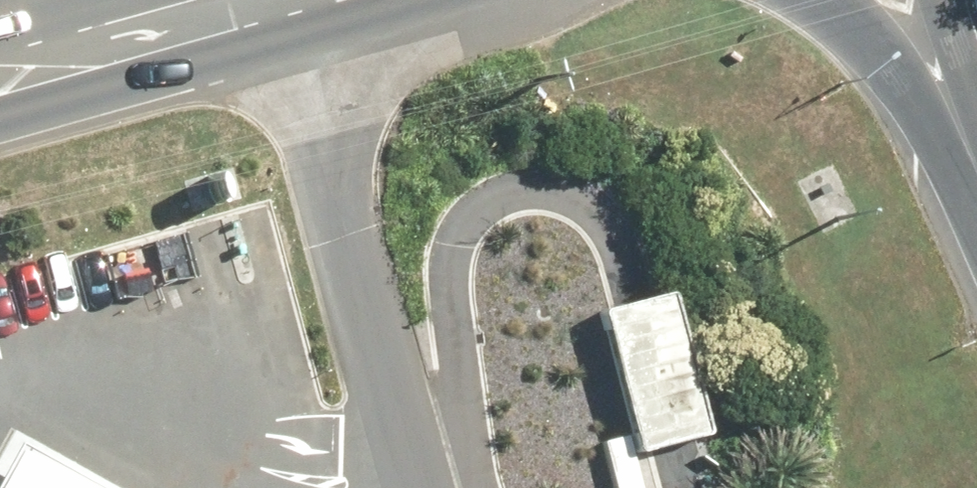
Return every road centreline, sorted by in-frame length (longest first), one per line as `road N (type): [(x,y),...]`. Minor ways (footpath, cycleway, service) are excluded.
road 1 (primary): [(0,72),(268,0)]
road 2 (motorway): [(966,127),(843,0)]
road 3 (motorway): [(966,127),(944,0)]

